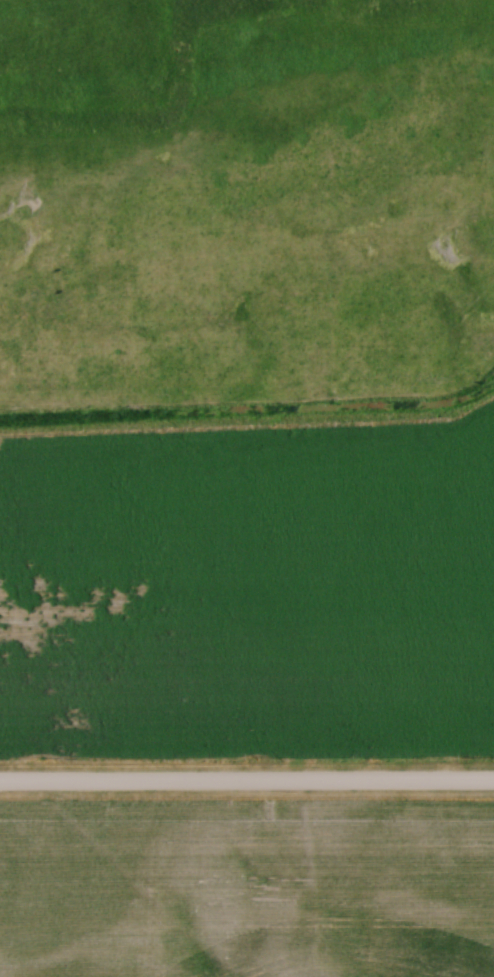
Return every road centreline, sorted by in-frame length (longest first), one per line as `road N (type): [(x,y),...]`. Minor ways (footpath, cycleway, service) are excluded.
road 1 (tertiary): [(0,786),(493,786)]

